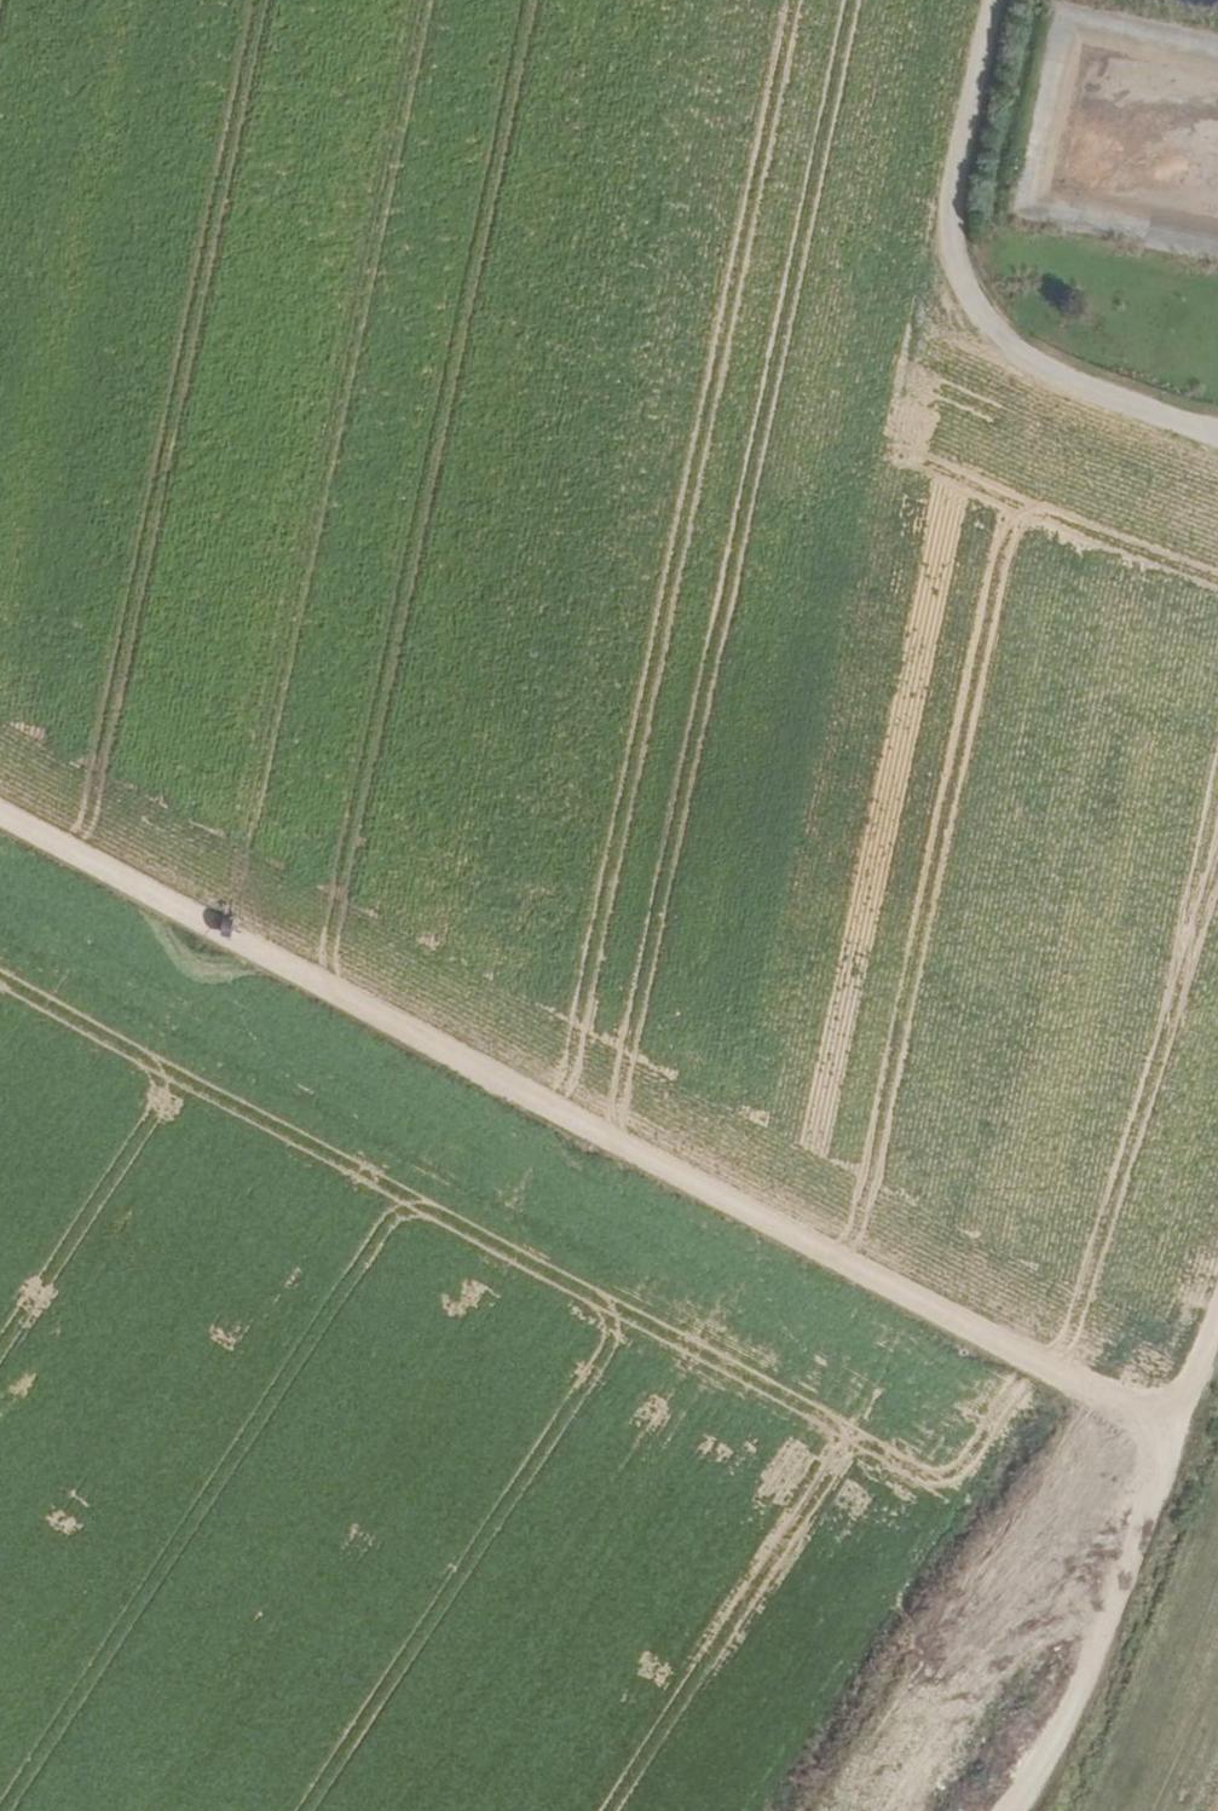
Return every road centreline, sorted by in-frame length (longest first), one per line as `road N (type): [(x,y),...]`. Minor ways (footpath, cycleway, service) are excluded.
road 1 (track): [(1173,1450),(0,821)]
road 2 (track): [(1217,433),(1023,360),(986,322),(955,271),(953,206),(997,0)]
road 3 (track): [(1173,1450),(1095,1641),(994,1810)]
road 4 (track): [(1173,1450),(1217,1308)]

